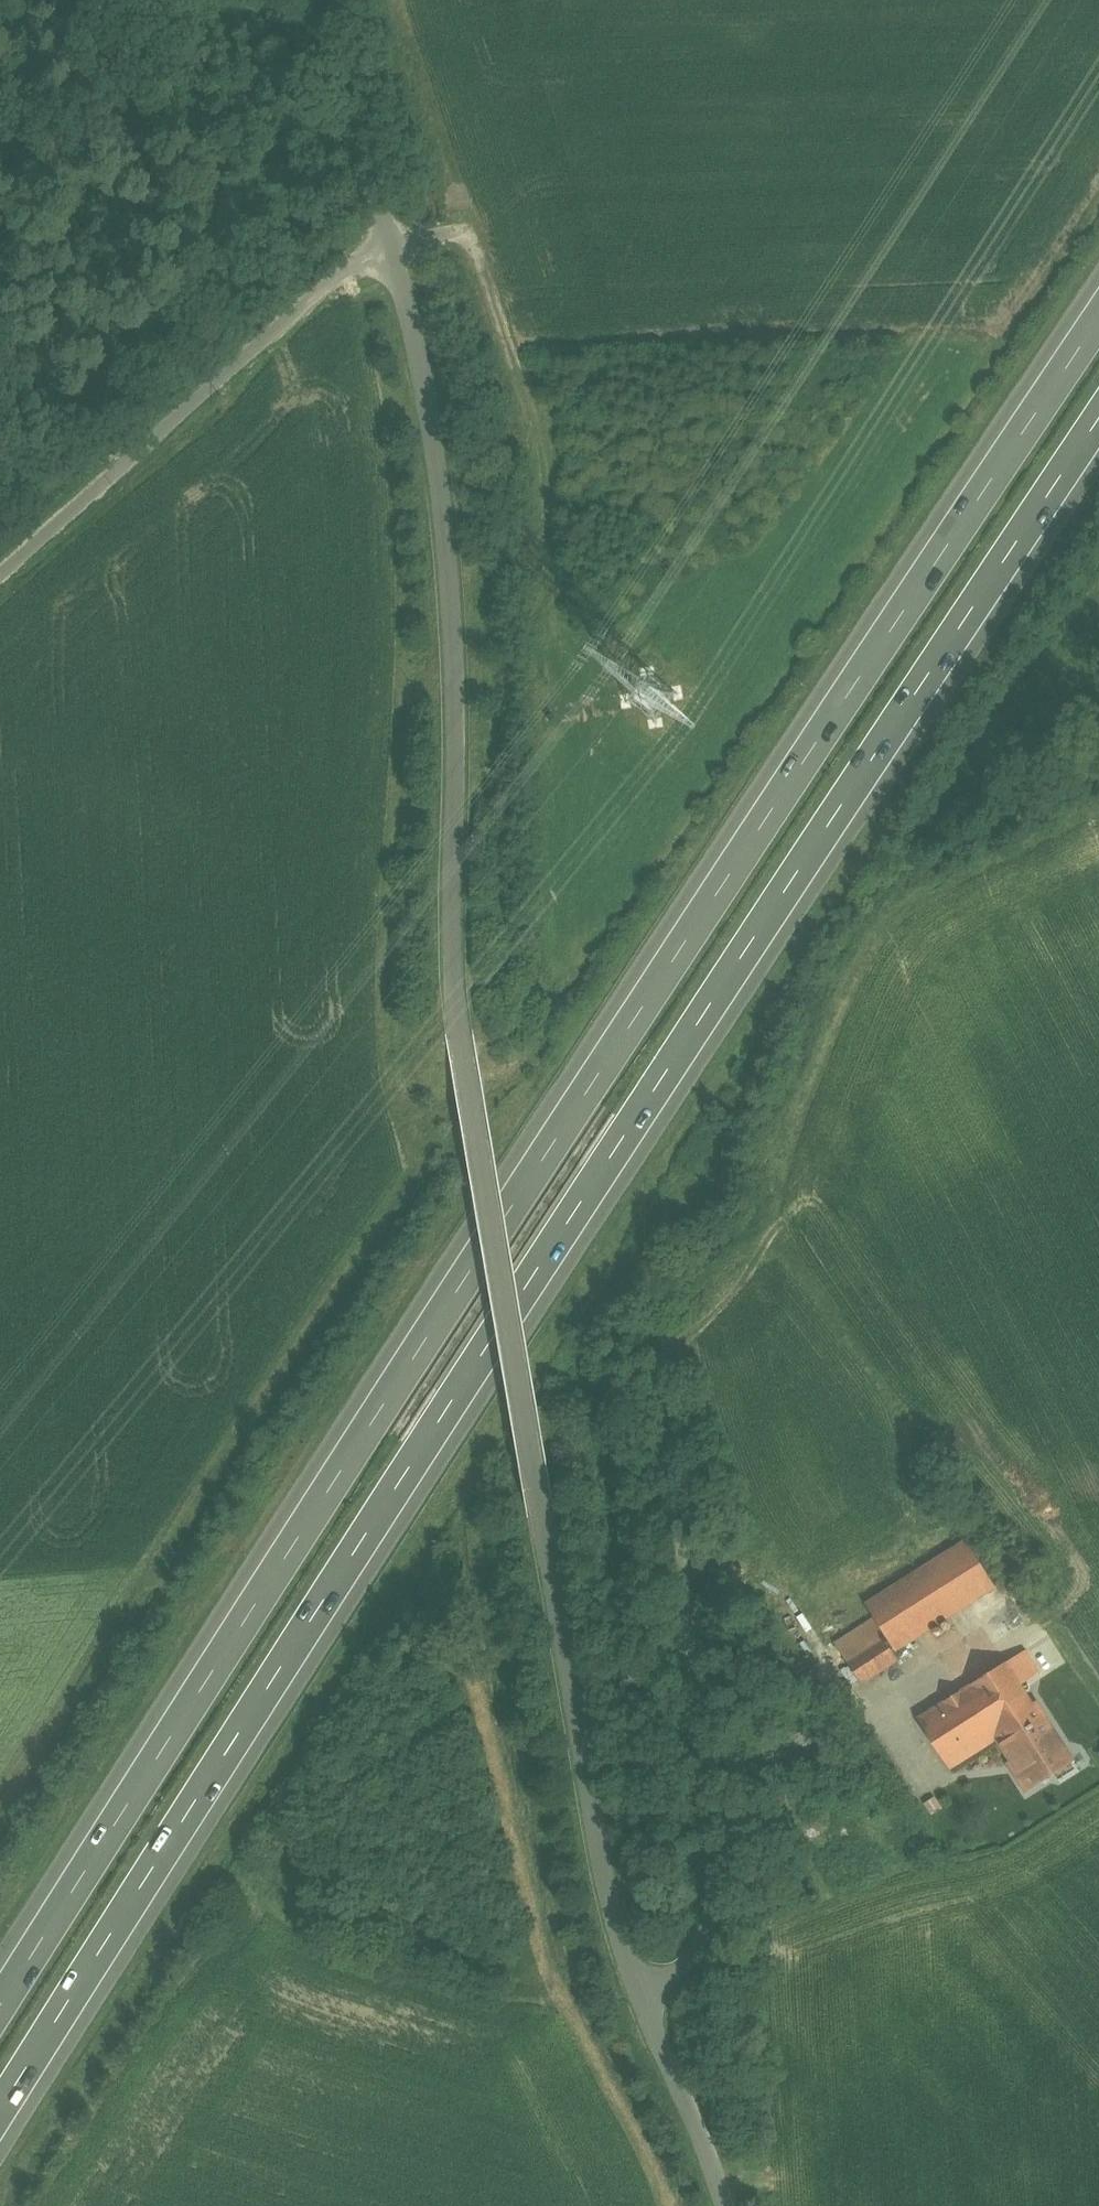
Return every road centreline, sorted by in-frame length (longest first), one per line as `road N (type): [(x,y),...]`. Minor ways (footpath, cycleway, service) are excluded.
road 1 (motorway): [(0,2118),(1098,429)]
road 2 (motorway): [(1098,298),(953,510),(0,1983)]
road 3 (unclassified): [(725,2205),(621,1934),(598,1838),(463,1038),(452,919),(458,705),(451,585),(424,381),(393,247)]
road 4 (unclassified): [(393,247),(343,271),(0,567)]
road 5 (unclassified): [(314,0),(393,247)]

